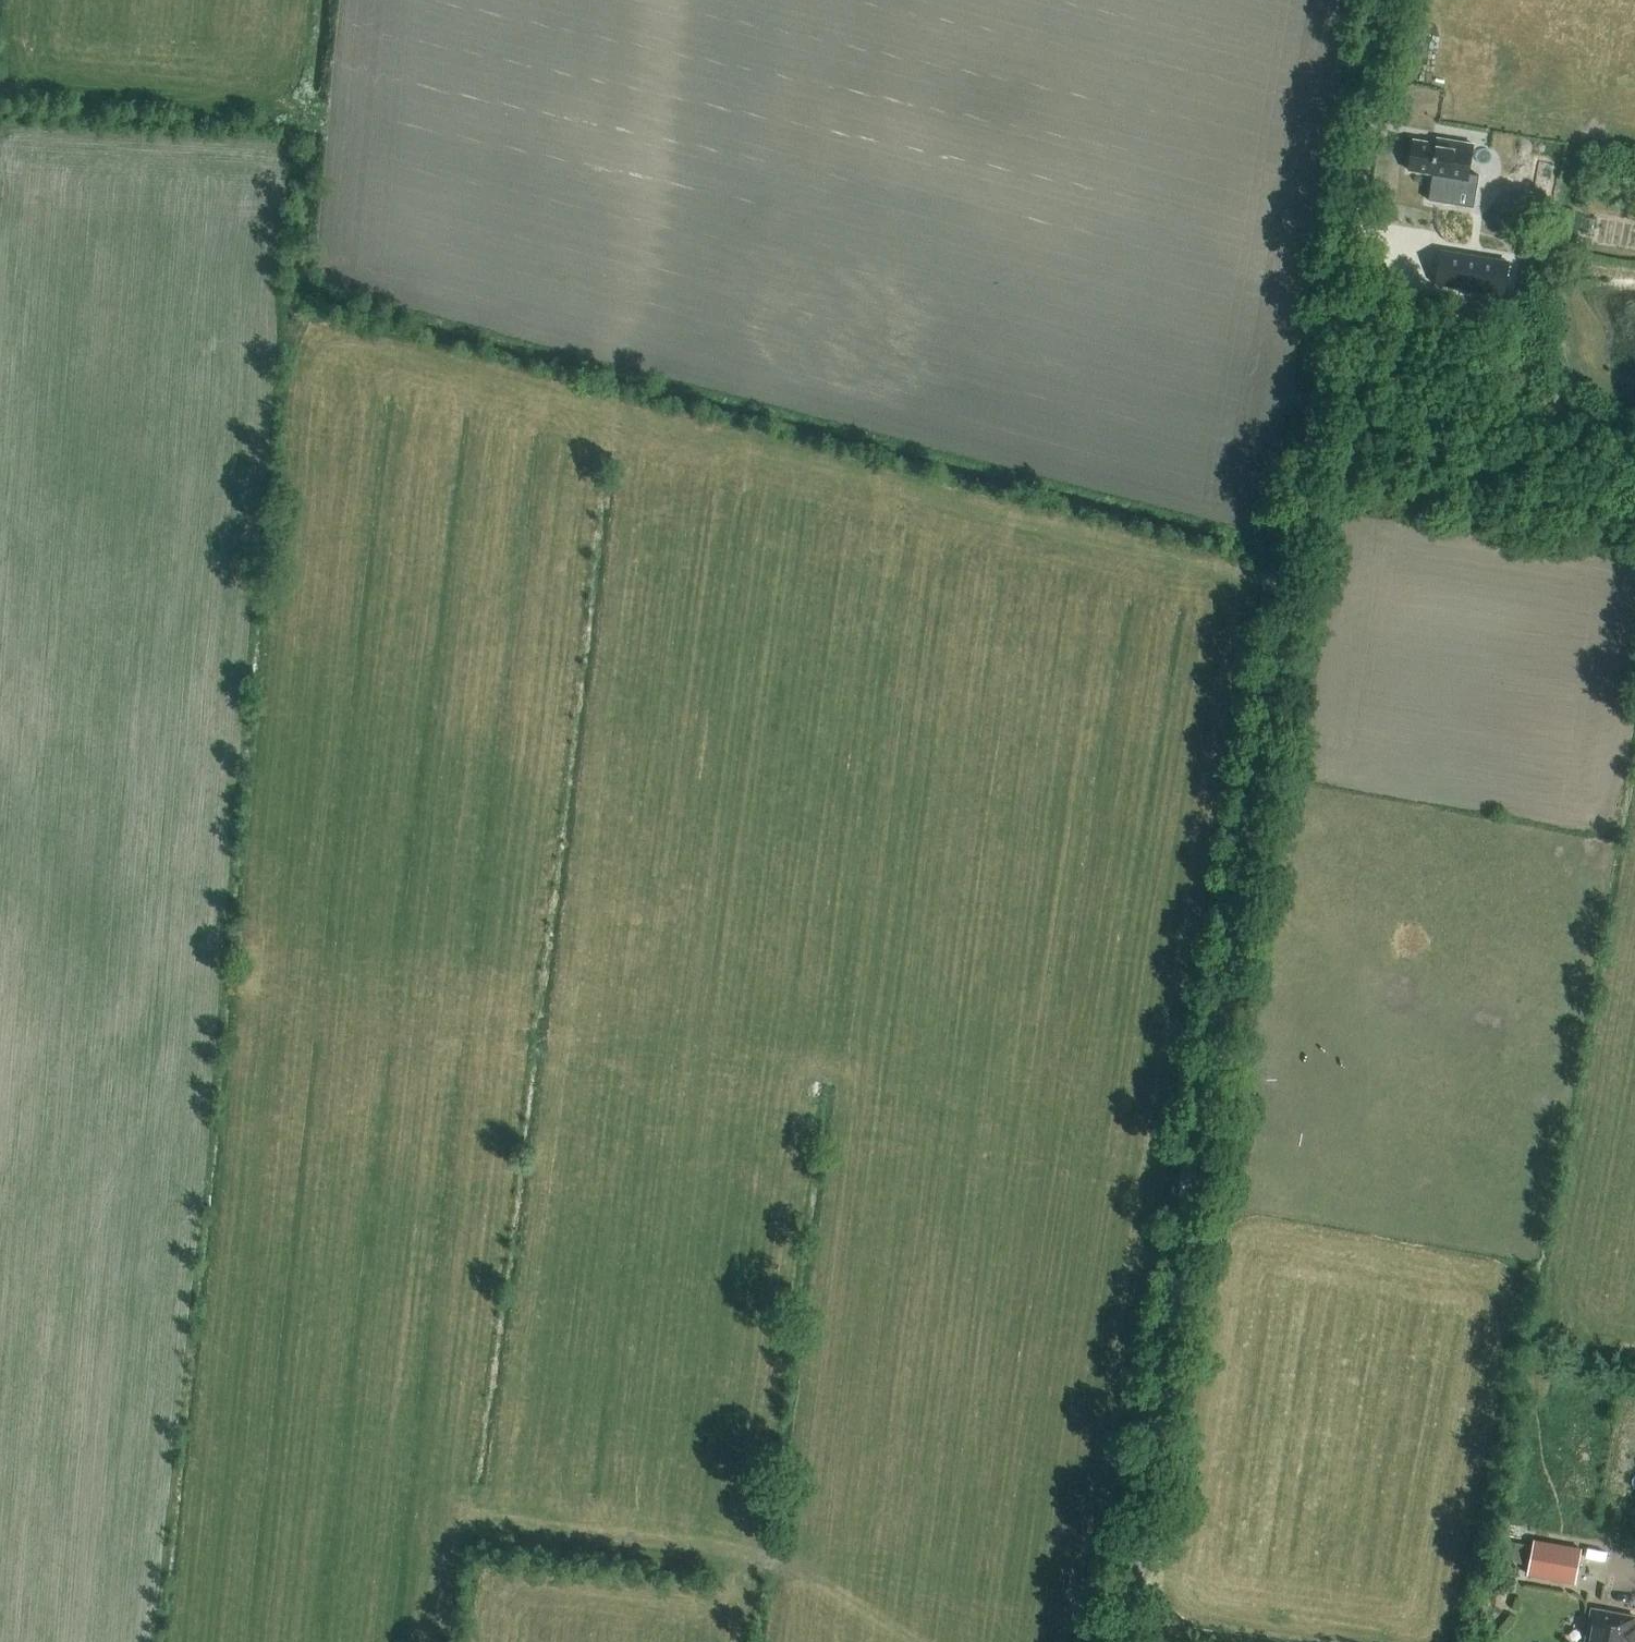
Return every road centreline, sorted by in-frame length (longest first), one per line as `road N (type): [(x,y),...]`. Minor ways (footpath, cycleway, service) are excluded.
road 1 (unclassified): [(1119,1641),(1382,0)]

